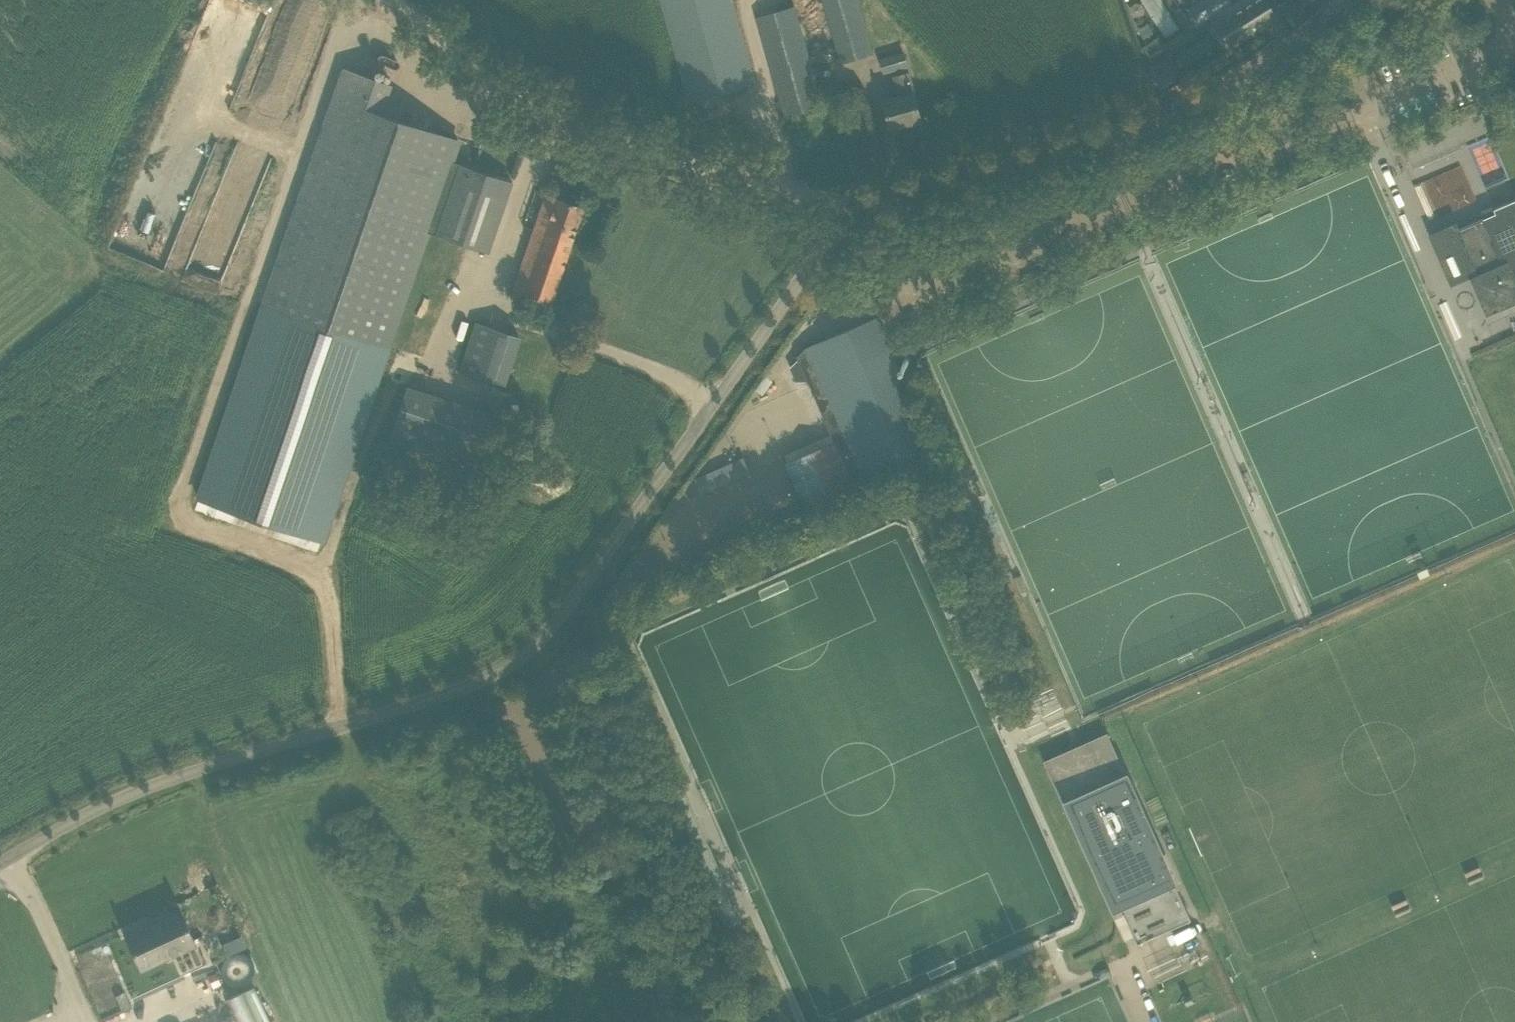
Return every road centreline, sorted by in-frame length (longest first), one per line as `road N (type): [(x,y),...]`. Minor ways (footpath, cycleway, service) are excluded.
road 1 (unclassified): [(0,862),(137,789),(503,667),(547,629),(652,488),(845,202),(976,175),(1158,119),(1201,102),(1306,33)]
road 2 (track): [(389,0),(457,63),(563,129),(700,173),(845,202)]

